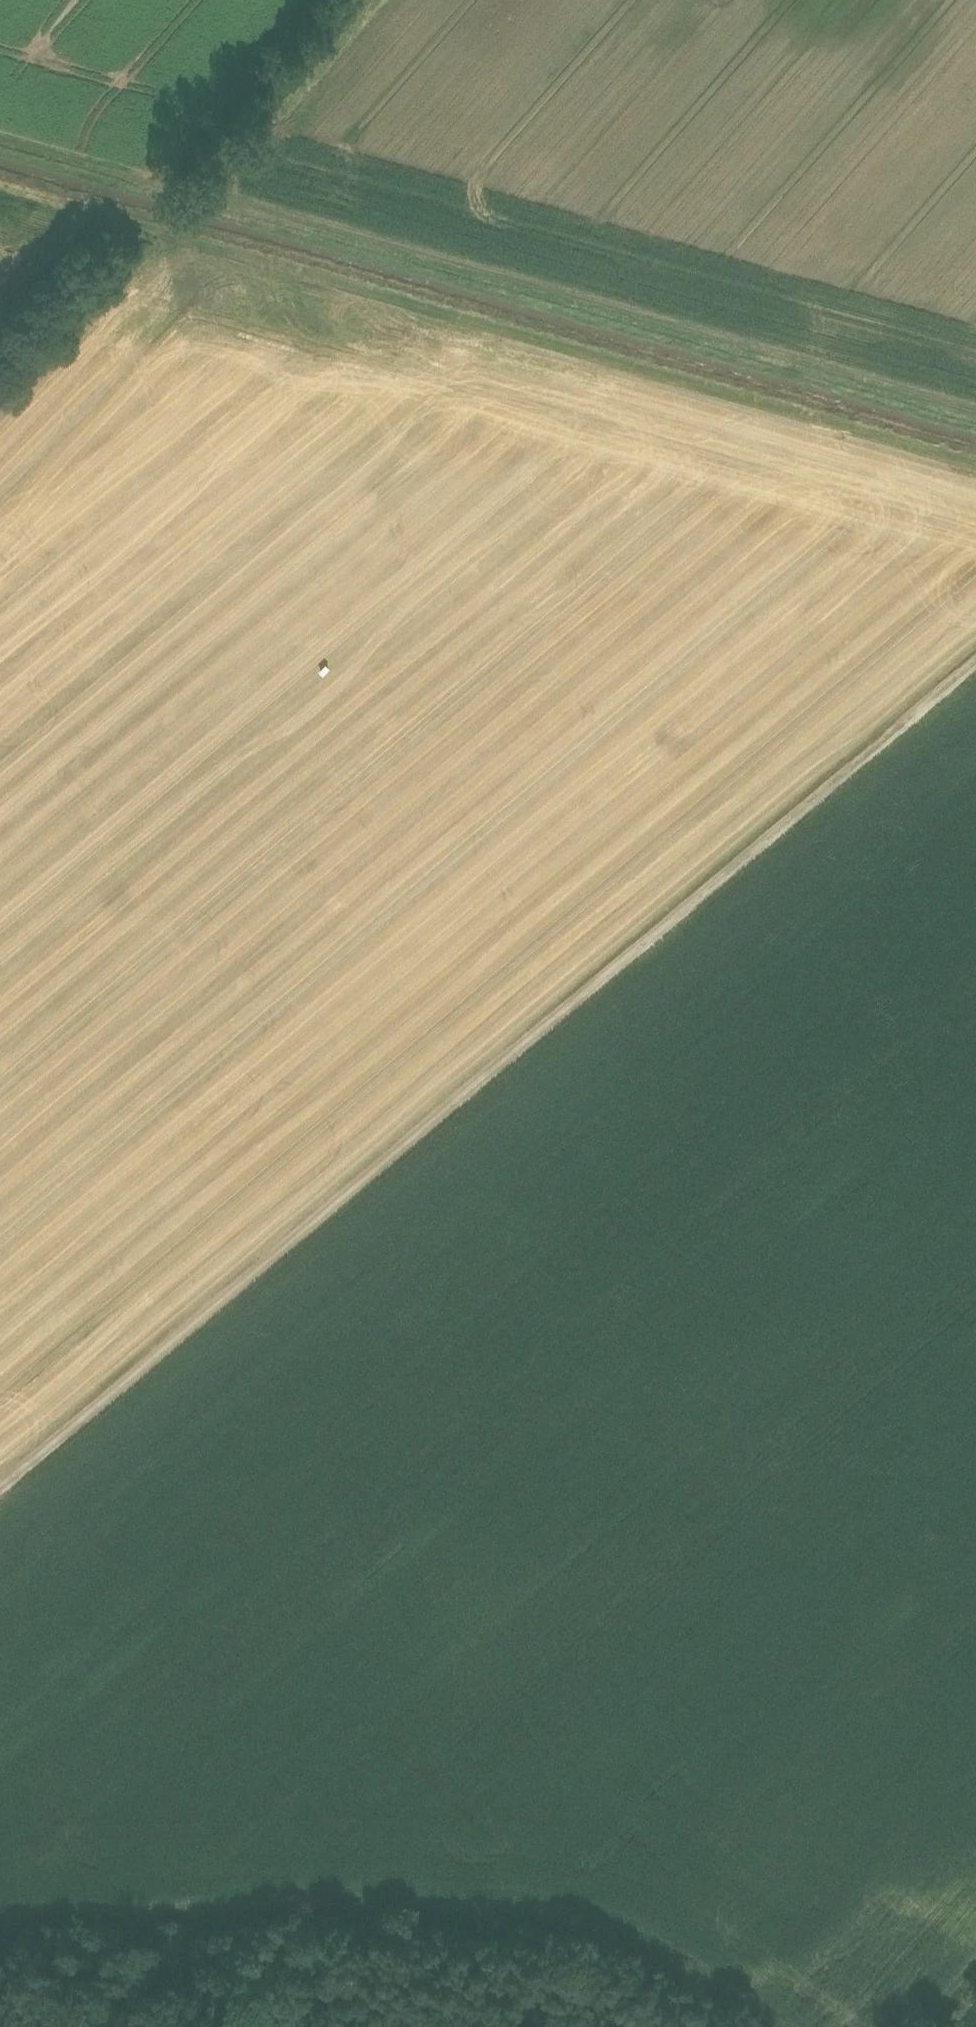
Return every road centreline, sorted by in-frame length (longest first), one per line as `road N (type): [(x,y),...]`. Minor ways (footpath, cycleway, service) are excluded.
road 1 (track): [(0,1478),(975,637)]

